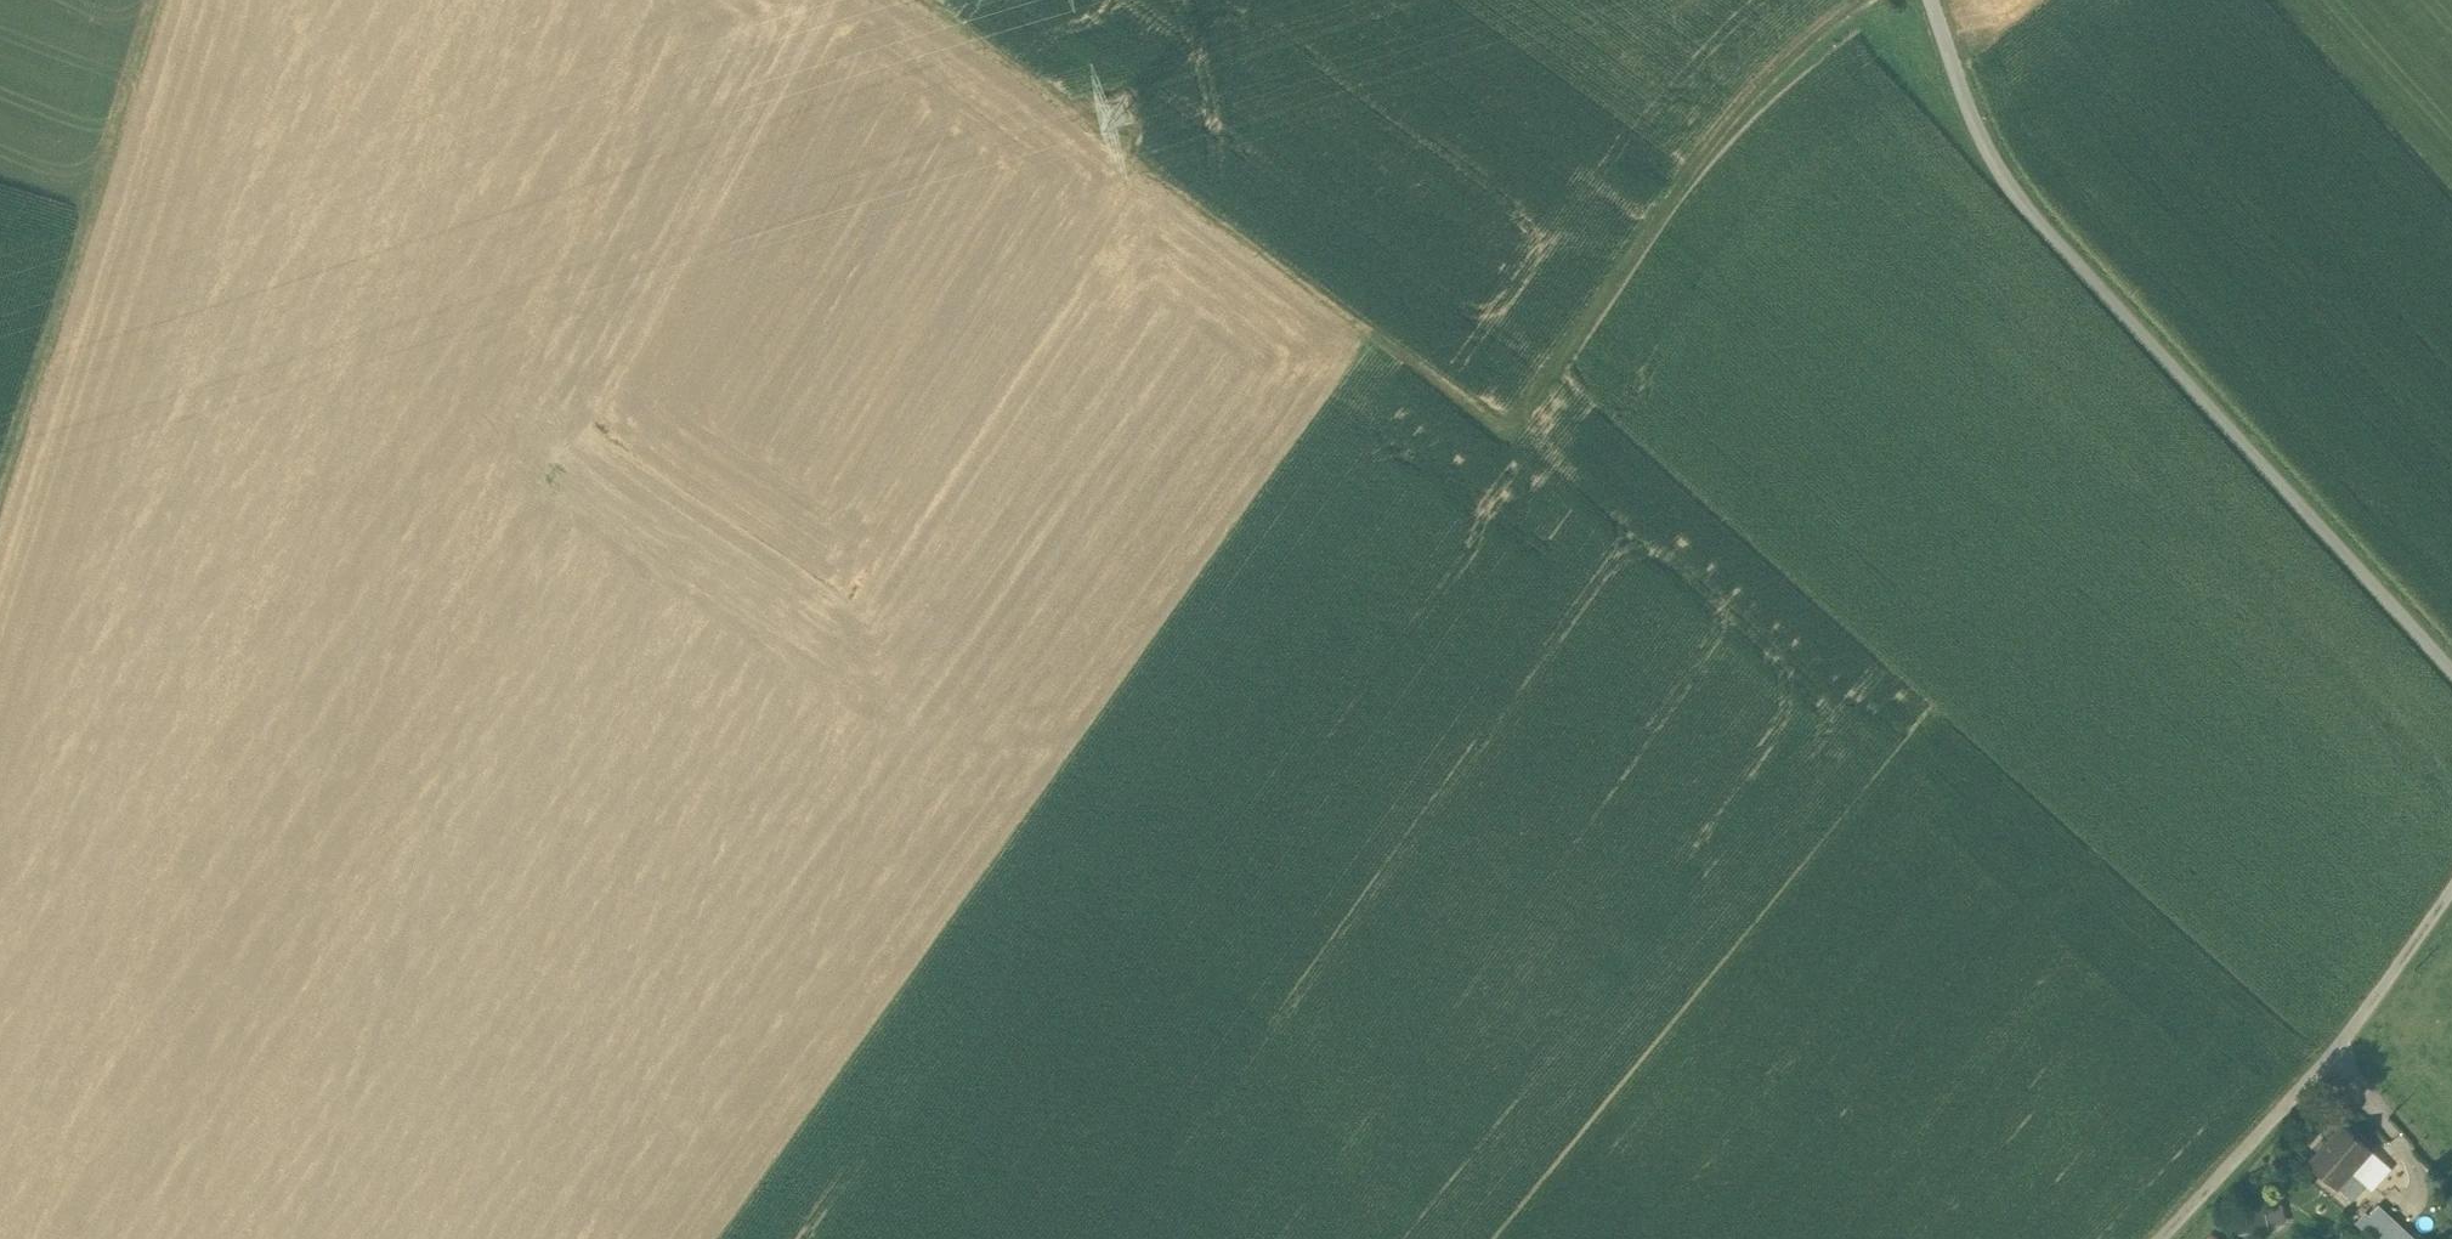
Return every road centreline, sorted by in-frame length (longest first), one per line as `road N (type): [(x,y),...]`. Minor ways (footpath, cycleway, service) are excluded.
road 1 (unclassified): [(1931,0),(1988,151),(2037,220),(2451,669)]
road 2 (track): [(2160,1238),(2376,995),(2451,887)]

